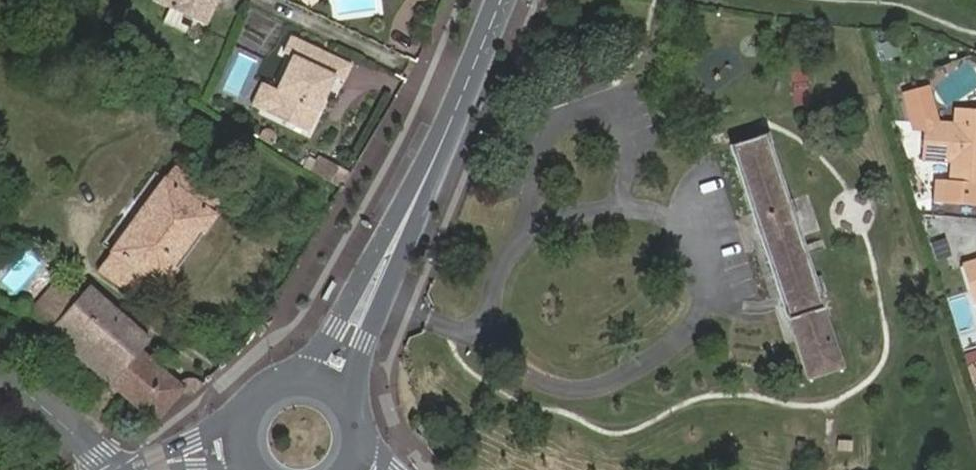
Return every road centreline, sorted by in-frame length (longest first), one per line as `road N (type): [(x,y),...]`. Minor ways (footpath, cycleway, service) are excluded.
road 1 (secondary): [(421,188),(326,342),(276,386)]
road 2 (secondary): [(357,418),(359,359),(421,188)]
road 3 (secondary): [(421,188),(500,0)]
road 4 (residential): [(111,469),(0,374)]

